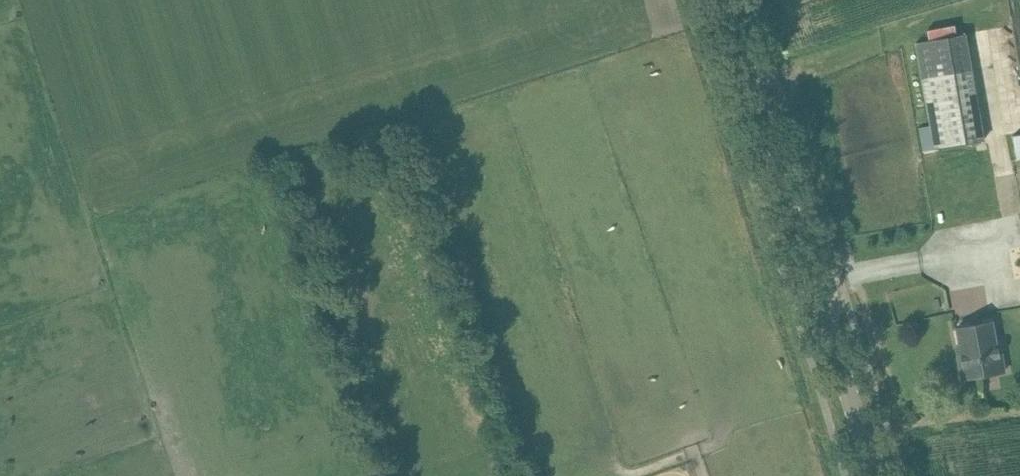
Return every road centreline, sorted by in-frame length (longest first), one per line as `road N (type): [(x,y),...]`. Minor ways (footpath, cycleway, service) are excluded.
road 1 (tertiary): [(876,475),(723,0)]

